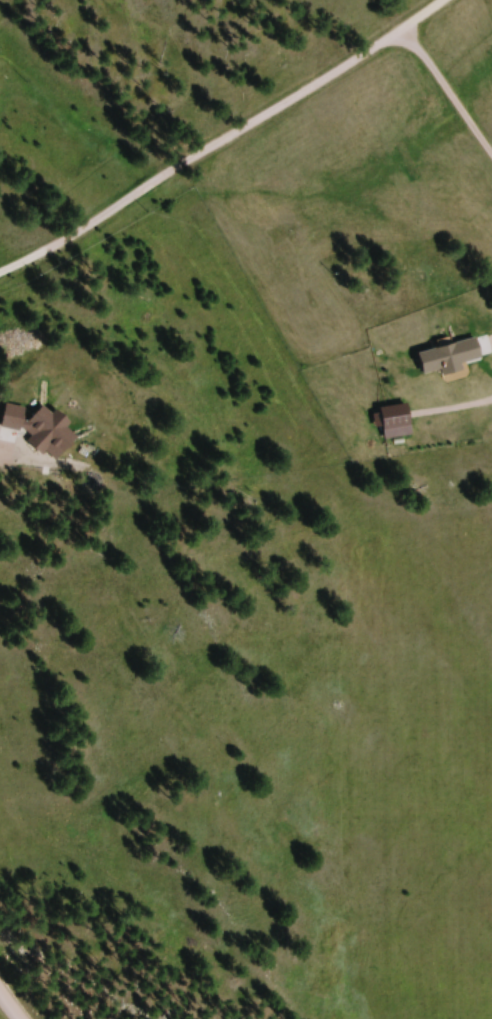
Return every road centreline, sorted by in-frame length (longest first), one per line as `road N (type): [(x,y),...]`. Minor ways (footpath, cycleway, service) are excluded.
road 1 (residential): [(0,267),(94,224),(434,0)]

